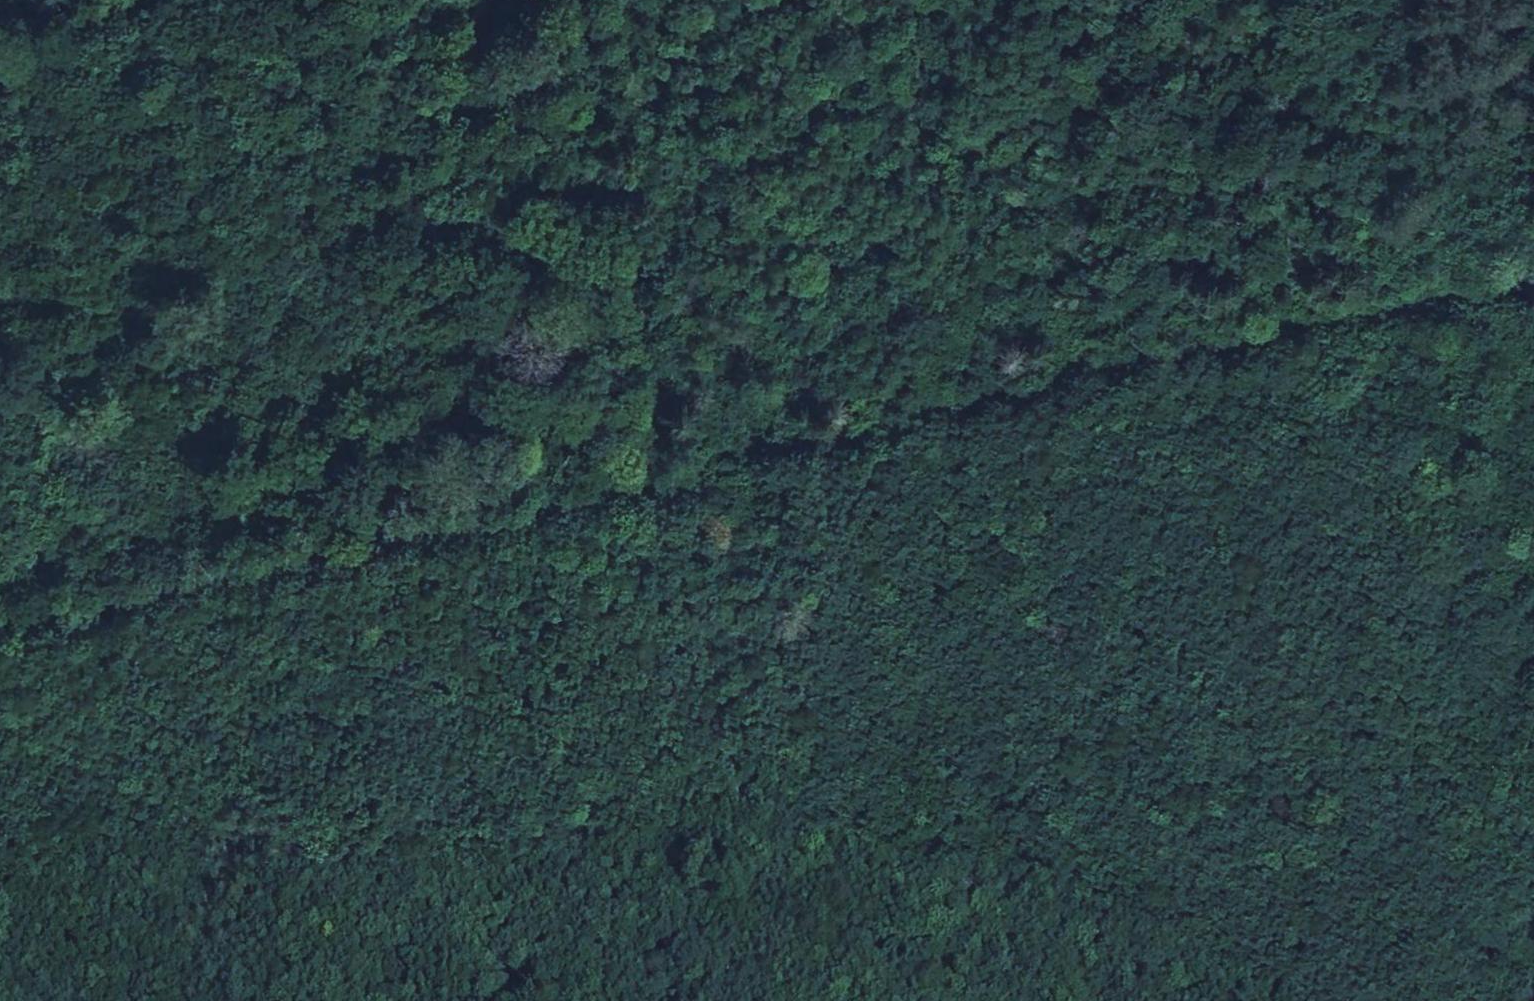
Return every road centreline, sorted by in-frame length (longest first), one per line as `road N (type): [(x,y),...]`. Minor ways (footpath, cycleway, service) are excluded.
road 1 (track): [(1533,300),(0,631)]

